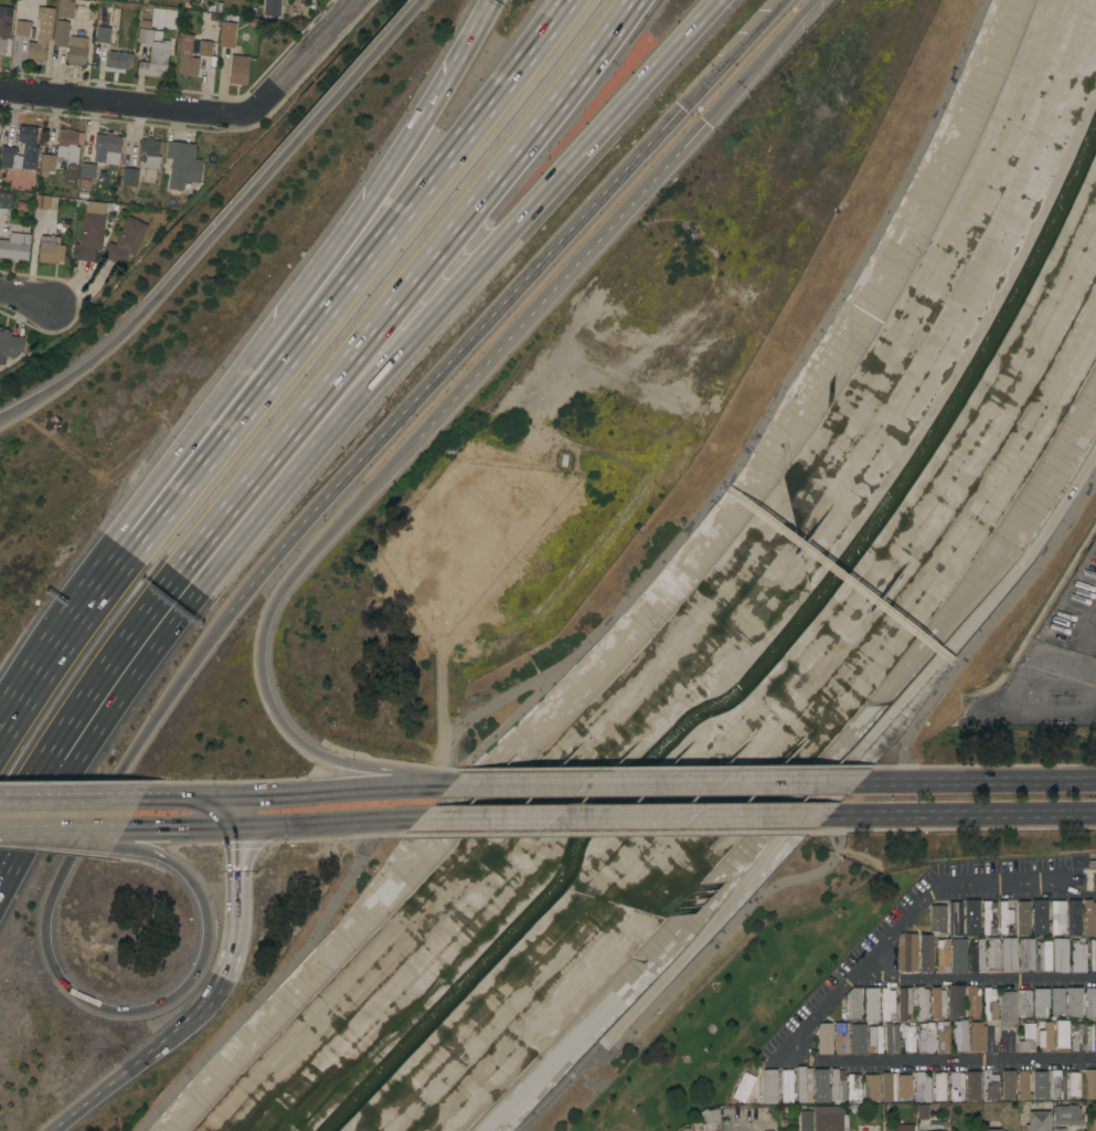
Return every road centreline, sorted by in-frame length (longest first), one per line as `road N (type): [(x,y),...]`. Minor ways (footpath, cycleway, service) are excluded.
road 1 (motorway): [(42,782),(291,474),(714,0)]
road 2 (motorway): [(42,782),(142,625),(631,0)]
road 3 (motorway): [(113,844),(182,869),(205,919),(204,948),(185,984),(129,1012),(88,1003),(61,980),(47,956),(47,906),(126,761),(230,611)]
road 4 (motorway): [(557,0),(113,568)]
road 5 (motorway): [(230,611),(371,445),(683,109)]
road 6 (motorway): [(418,0),(100,352),(0,419)]
road 7 (motorway): [(451,784),(344,764),(308,749),(274,712),(259,666),(275,598),(416,442)]
road 8 (motorway): [(416,442),(701,126)]
road 9 (primary): [(419,822),(831,814)]
road 10 (primary): [(863,781),(451,784)]
road 11 (motorway): [(492,0),(423,123),(279,324)]
road 12 (motorway): [(279,324),(113,568)]
road 13 (primary): [(831,814),(1095,813)]
road 14 (residential): [(0,90),(249,117)]
road 15 (primary): [(1095,781),(863,781)]
road 16 (primary): [(451,784),(220,795)]
road 17 (motorway): [(113,568),(0,736)]
road 18 (primary): [(234,828),(419,822)]
road 19 (motorway): [(51,1130),(193,1017)]
road 20 (motorway): [(701,126),(813,0)]
road 21 (residential): [(359,0),(249,117)]
road 22 (motorway): [(683,109),(785,0)]
road 23 (primary): [(141,796),(0,800)]
road 24 (motorway): [(193,1017),(226,965),(236,887)]
road 25 (primary): [(0,831),(135,829)]

